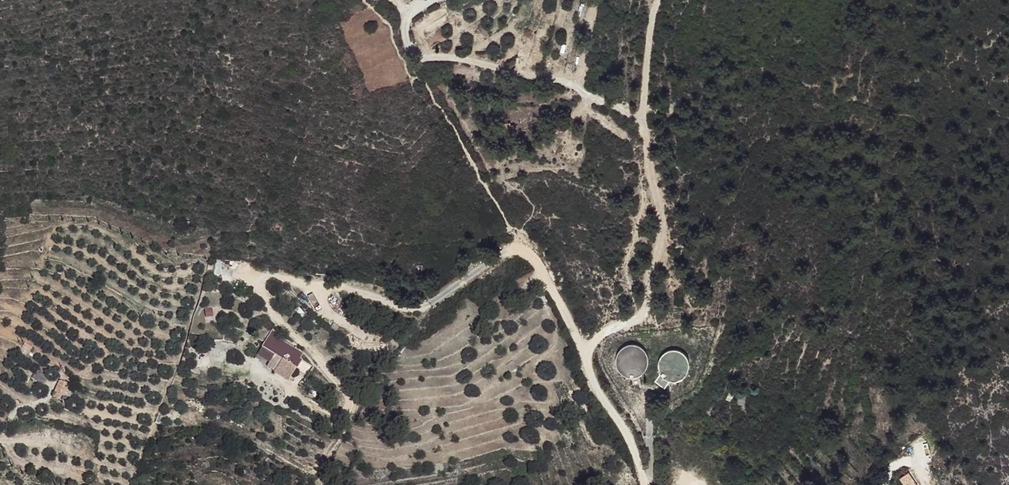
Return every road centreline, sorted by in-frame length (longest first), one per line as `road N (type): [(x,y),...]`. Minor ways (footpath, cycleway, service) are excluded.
road 1 (track): [(659,0),(651,10),(643,121),(659,222),(657,269),(649,308),(587,353)]
road 2 (track): [(643,121),(563,83),(442,56),(403,57)]
road 3 (track): [(520,249),(494,255),(460,290),(428,304),(311,286)]
road 4 (track): [(587,353),(644,484)]
road 5 (track): [(587,353),(538,261),(520,249)]

